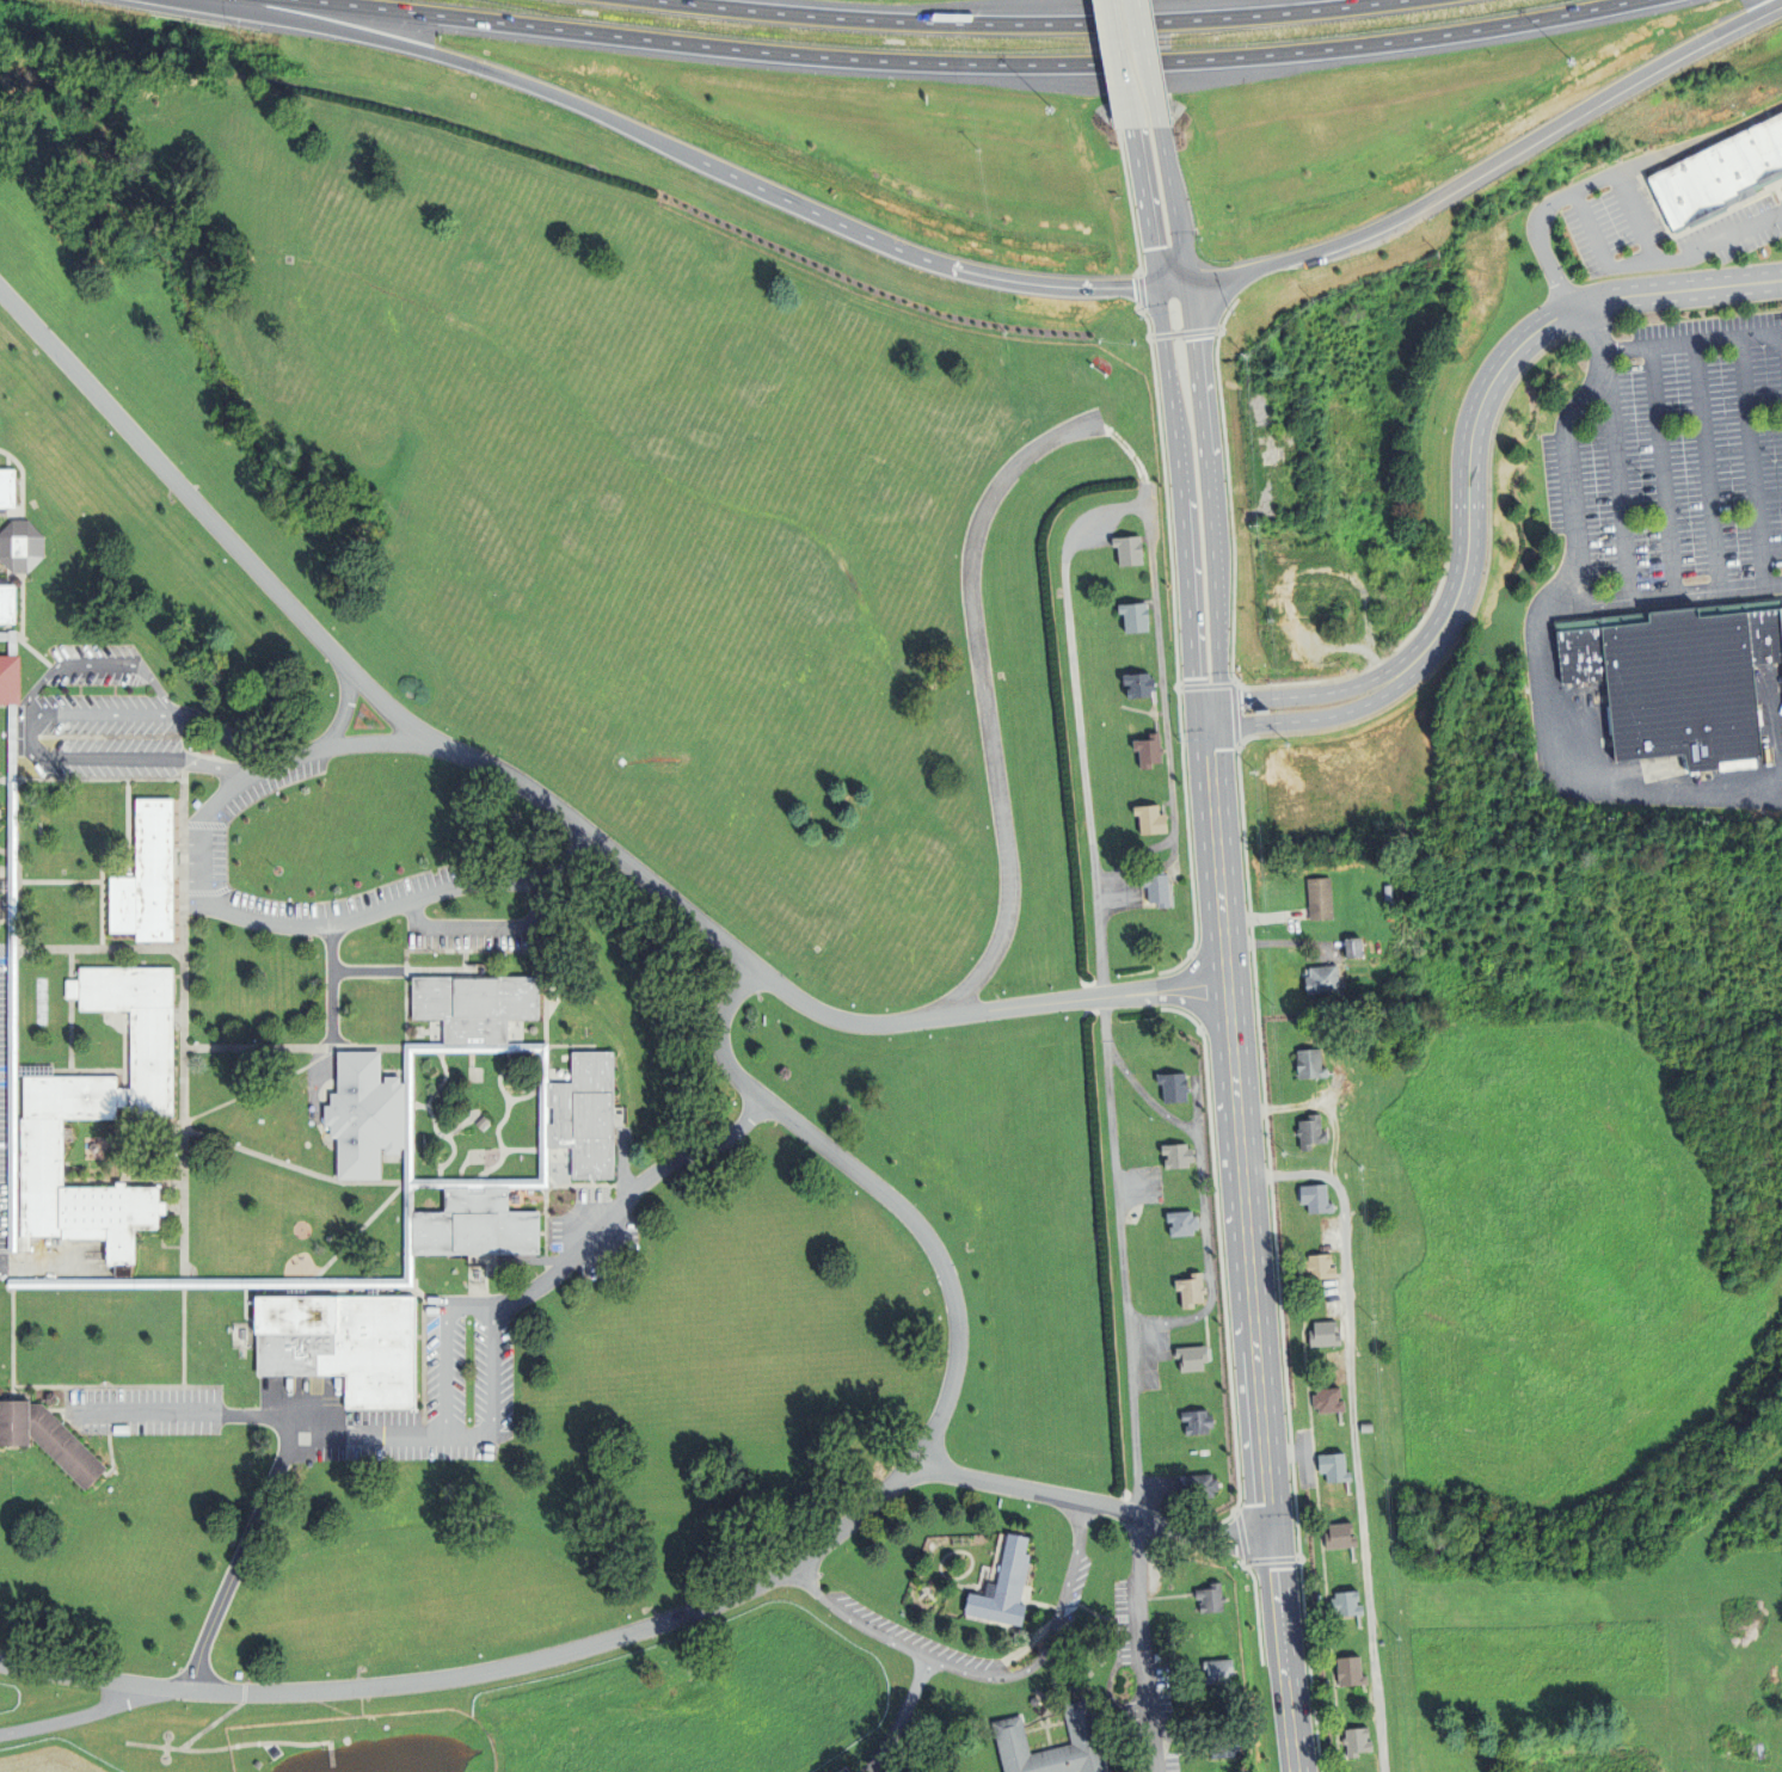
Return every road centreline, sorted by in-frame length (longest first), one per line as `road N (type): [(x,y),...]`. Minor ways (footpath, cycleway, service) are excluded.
road 1 (residential): [(721,1600),(793,1568),(922,1464),(948,1404),(954,1346),(951,1286),(923,1229),(725,1069),(714,1052),(718,1016),(746,967),(635,869),(498,768),(419,738),(216,534),(0,297)]
road 2 (motorway): [(312,0),(772,53),(1026,64),(1336,49),(1637,0)]
road 3 (motorway): [(172,0),(471,64),(932,262),(1058,287),(1155,285)]
road 4 (secondary): [(1294,1771),(1228,1021)]
road 5 (motorway): [(1403,0),(1212,19),(1024,24),(663,0)]
road 6 (secondary): [(1131,128),(1167,376),(1199,793),(1215,861)]
road 7 (secondary): [(1215,861),(1223,793),(1208,500),(1188,284),(1161,127)]
road 8 (residential): [(0,1663),(188,1691),(333,1691),(468,1674),(721,1600)]
road 9 (motorway): [(1155,285),(1188,284),(1359,239),(1781,2)]
road 10 (residential): [(1403,670),(1438,635),(1462,582),(1477,411),(1523,342),(1569,310),(1612,297),(1781,280)]
road 11 (residential): [(746,967),(798,1004),(864,1025),(1225,984)]
road 12 (residential): [(1272,1556),(922,1464)]
road 13 (residential): [(1194,727),(1329,716),(1370,702),(1403,670)]
road 14 (residential): [(1403,670),(1325,693),(1193,702)]
road 15 (secondary): [(1228,1021),(1215,861)]
road 16 (secondary): [(1109,0),(1131,128)]
road 17 (secondary): [(1161,127),(1137,0)]

